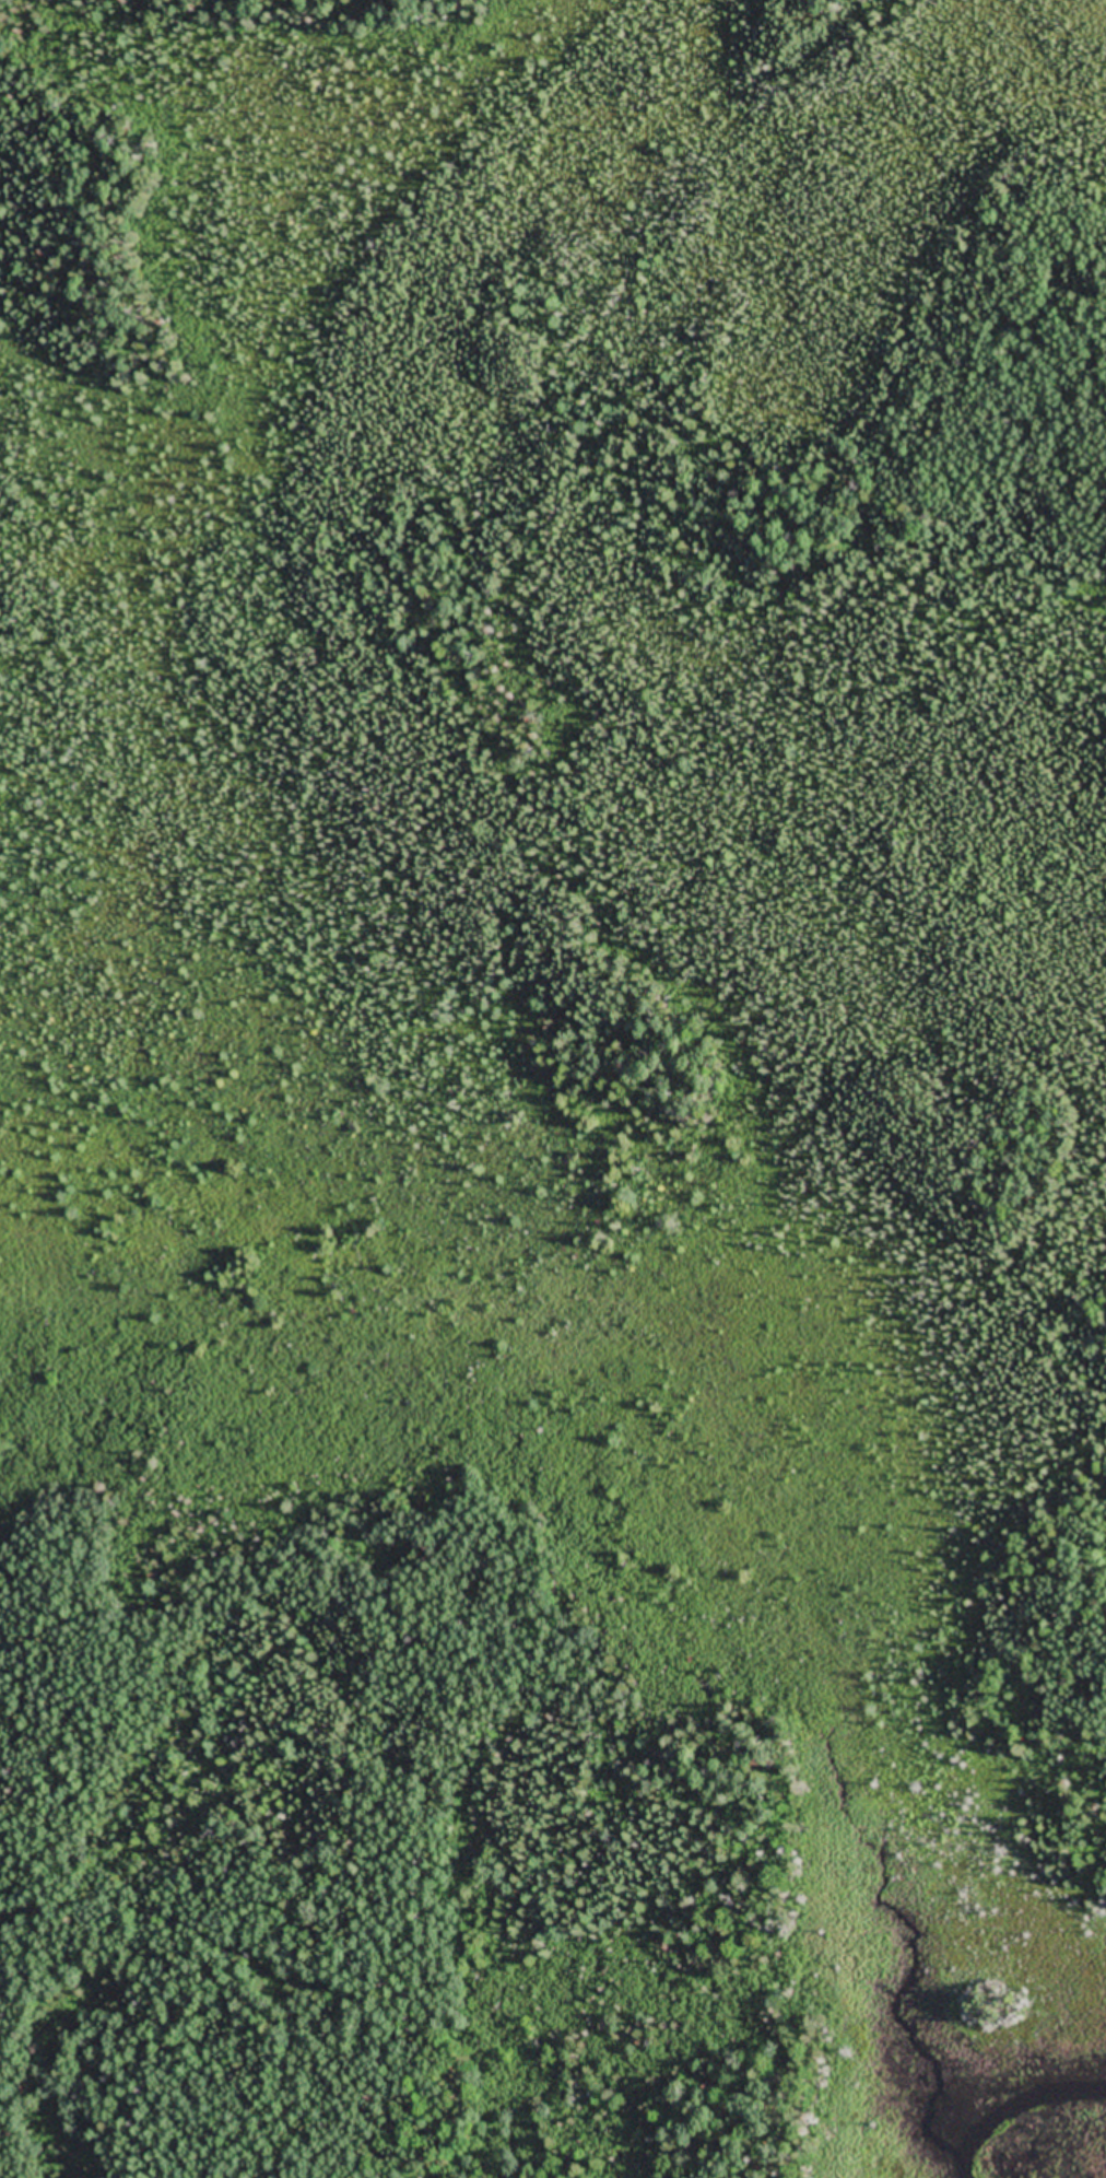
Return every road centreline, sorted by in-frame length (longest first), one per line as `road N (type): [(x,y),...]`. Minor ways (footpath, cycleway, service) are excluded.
road 1 (residential): [(0,1943),(38,1898),(186,1896),(280,1949),(364,1956)]

